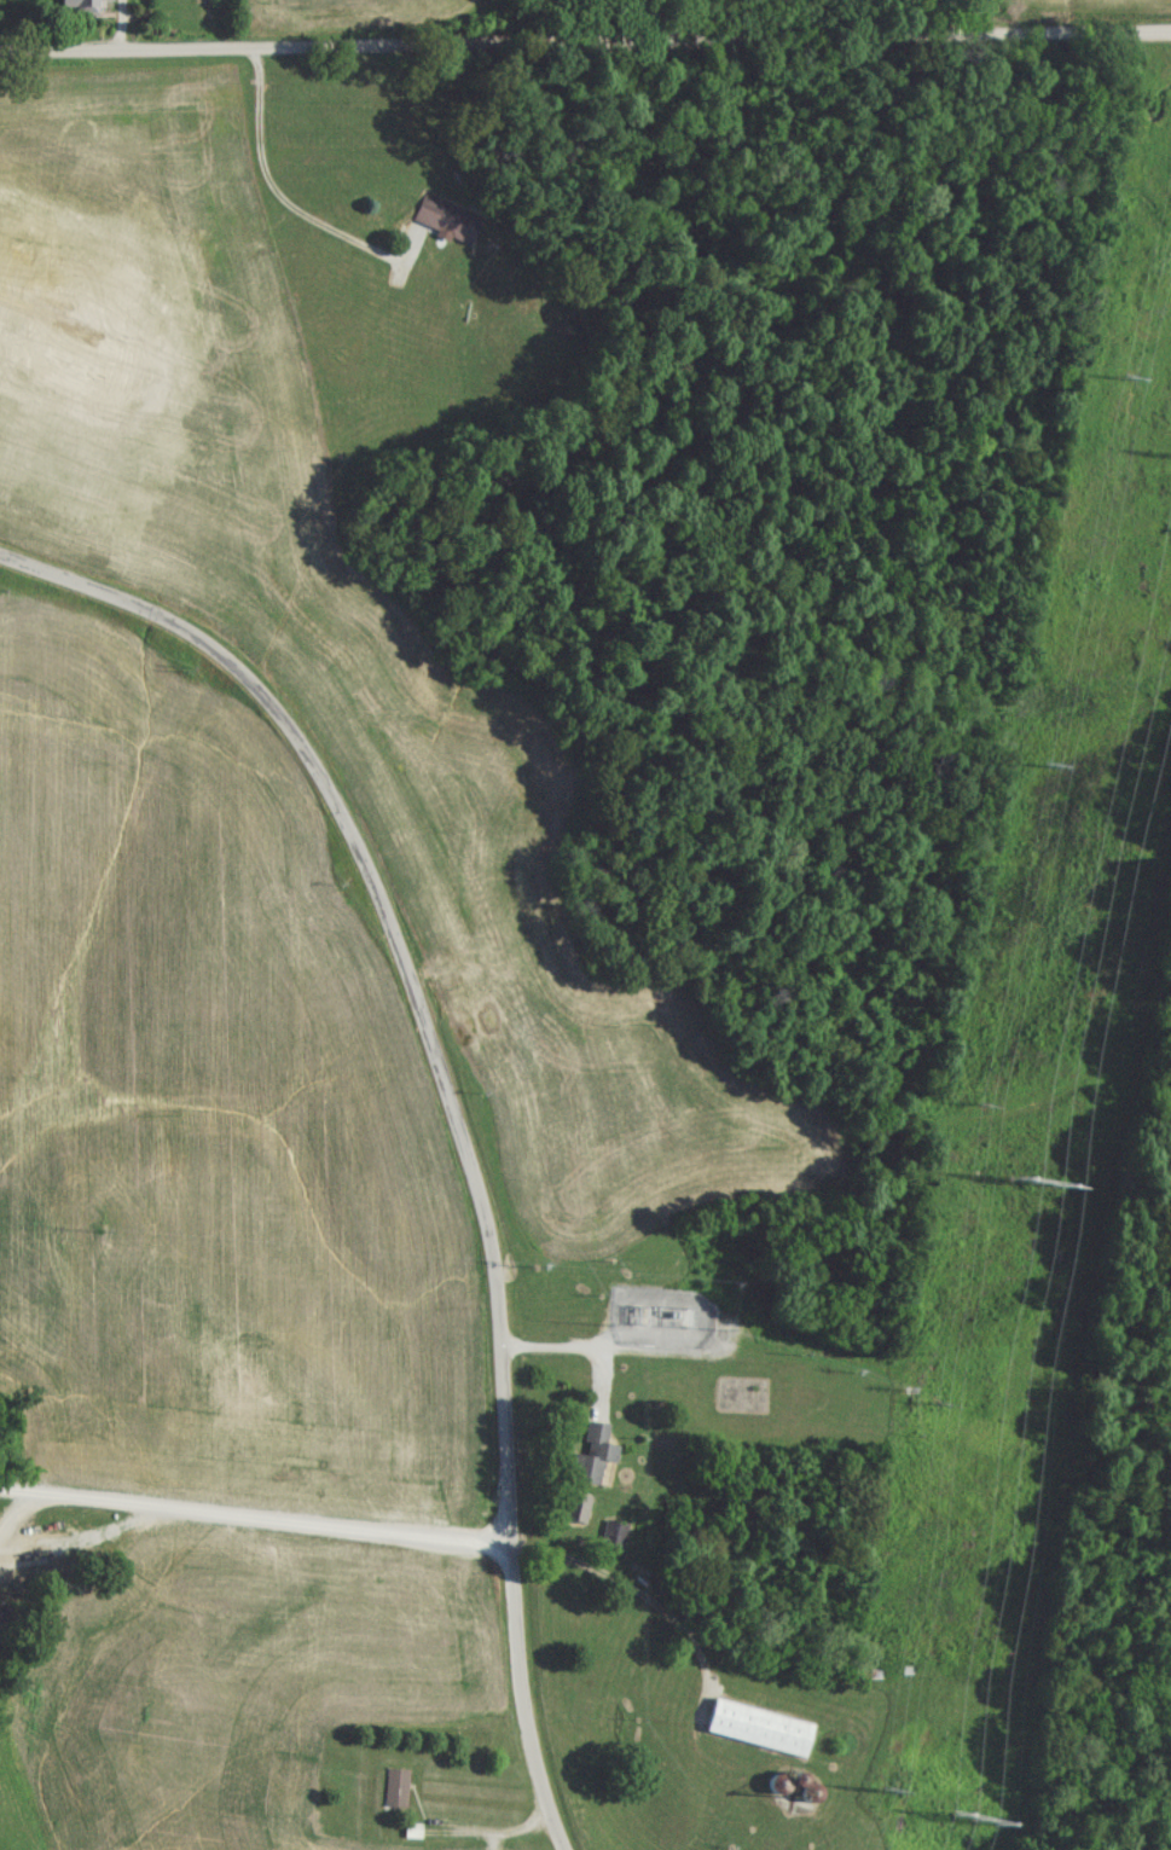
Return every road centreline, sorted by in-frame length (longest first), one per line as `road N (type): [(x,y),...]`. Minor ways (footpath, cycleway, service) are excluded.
road 1 (residential): [(567,1849),(546,1822),(518,1639),(502,1288),(459,1107),(302,737),(166,611),(0,555)]
road 2 (residential): [(1170,38),(0,55)]

